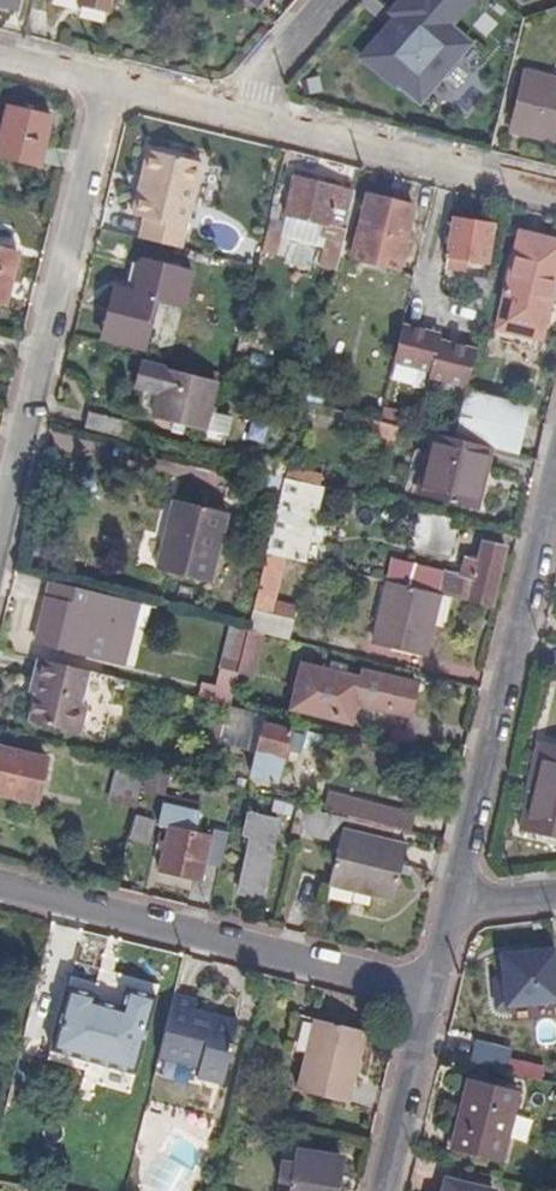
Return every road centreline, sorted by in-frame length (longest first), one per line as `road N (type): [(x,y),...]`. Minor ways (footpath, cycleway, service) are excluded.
road 1 (residential): [(0,539),(111,84)]
road 2 (residential): [(453,903),(555,475)]
road 3 (residential): [(428,990),(0,888)]
road 4 (residential): [(236,115),(555,195)]
road 5 (residential): [(379,1190),(428,990)]
road 6 (residential): [(333,0),(236,115)]
road 7 (residential): [(111,84),(236,115)]

